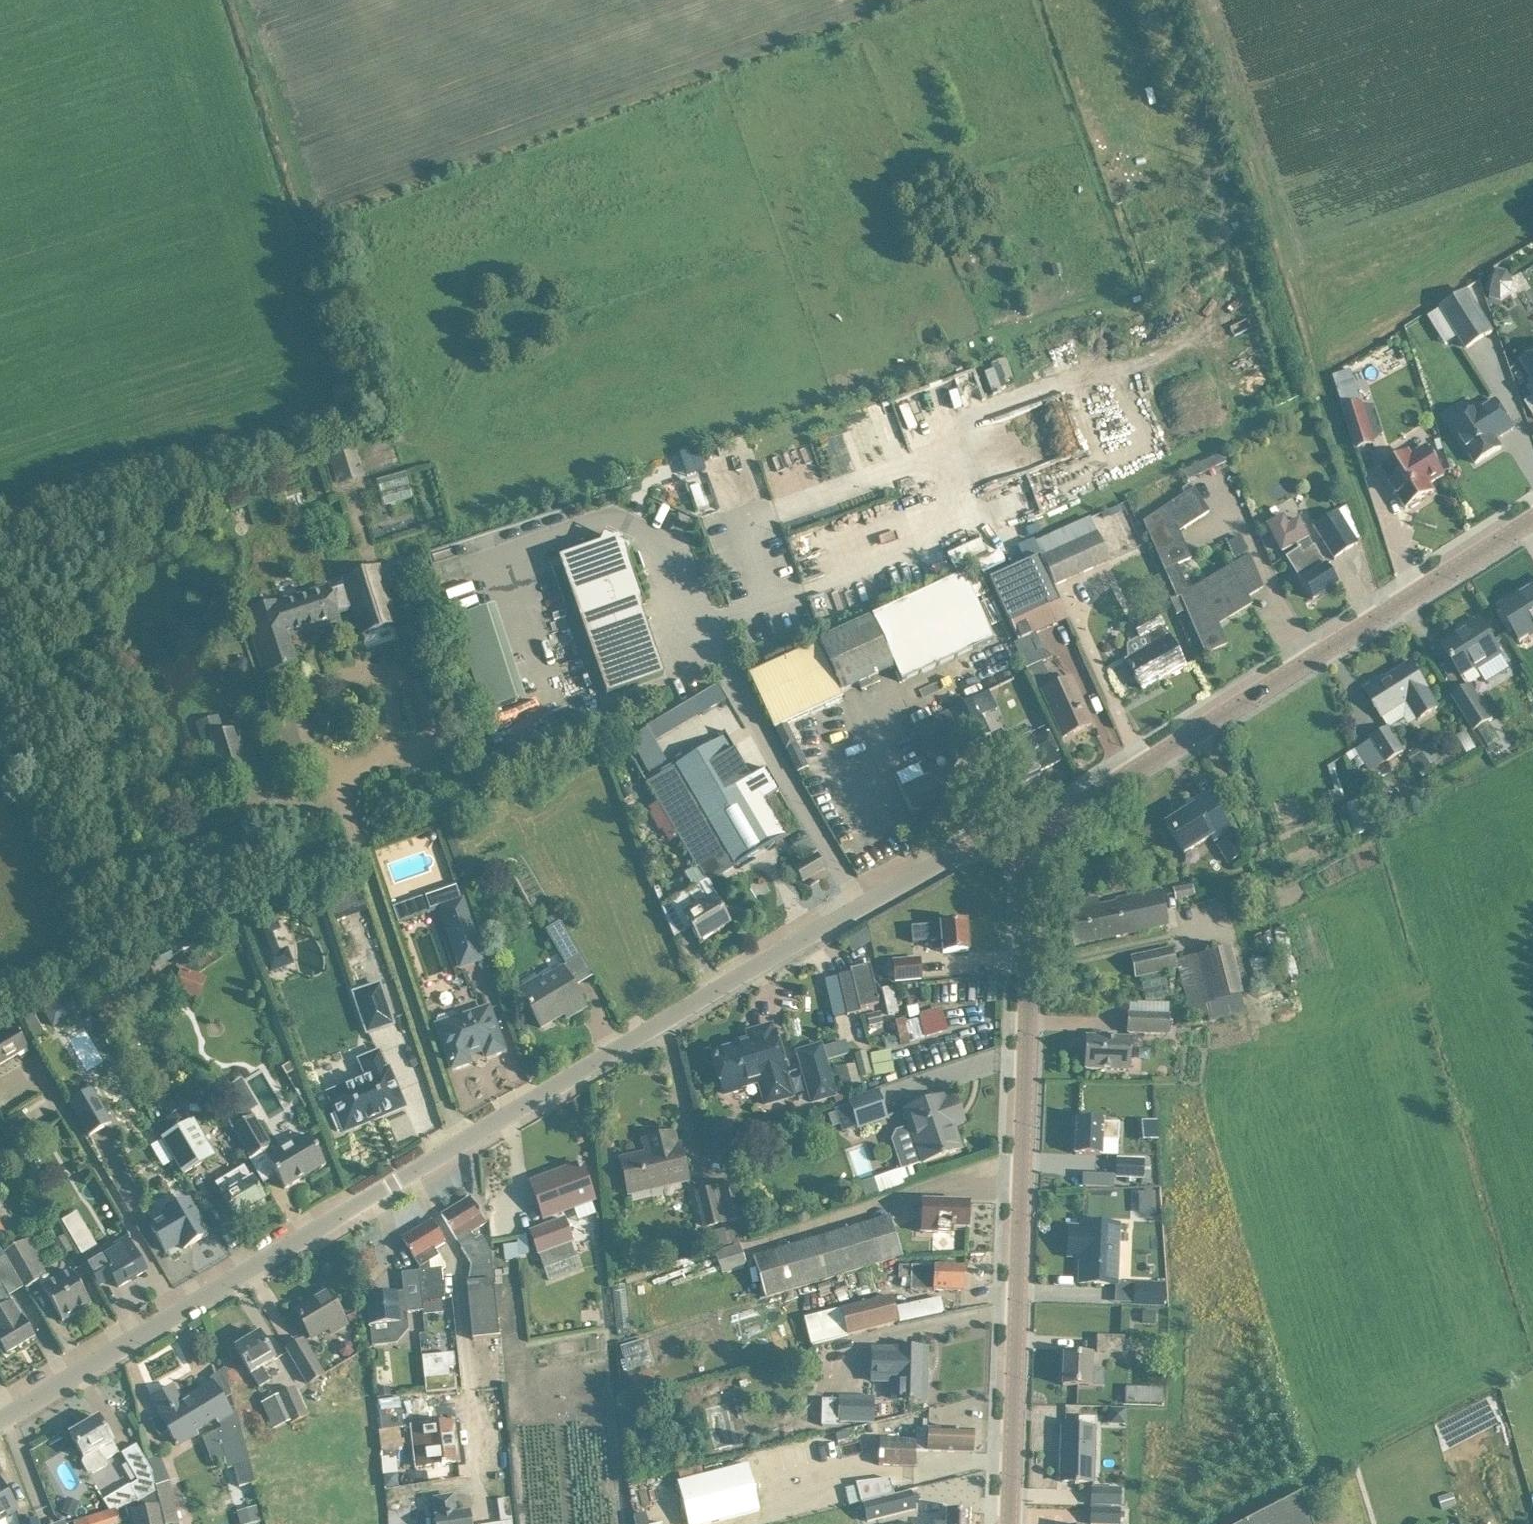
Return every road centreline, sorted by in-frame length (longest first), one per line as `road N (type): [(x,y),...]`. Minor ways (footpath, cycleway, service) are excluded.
road 1 (unclassified): [(0,1418),(953,855),(1027,855)]
road 2 (tertiary): [(1010,1523),(1027,855)]
road 3 (tertiary): [(1027,855),(1081,804),(1532,521)]

